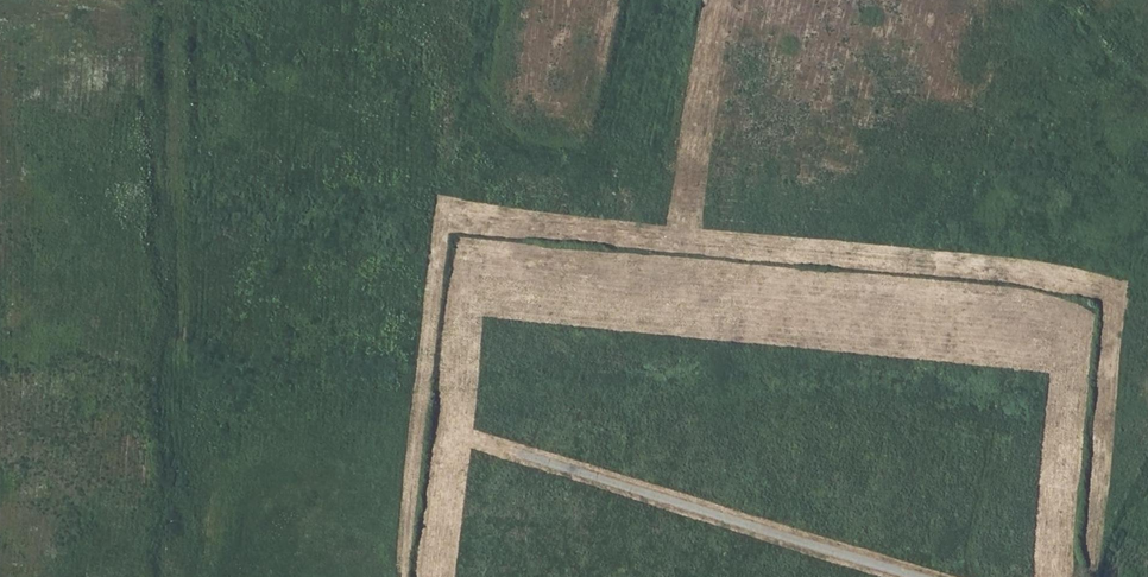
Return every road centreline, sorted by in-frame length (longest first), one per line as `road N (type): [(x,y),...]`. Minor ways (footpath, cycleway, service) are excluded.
road 1 (track): [(917,576),(516,452)]

